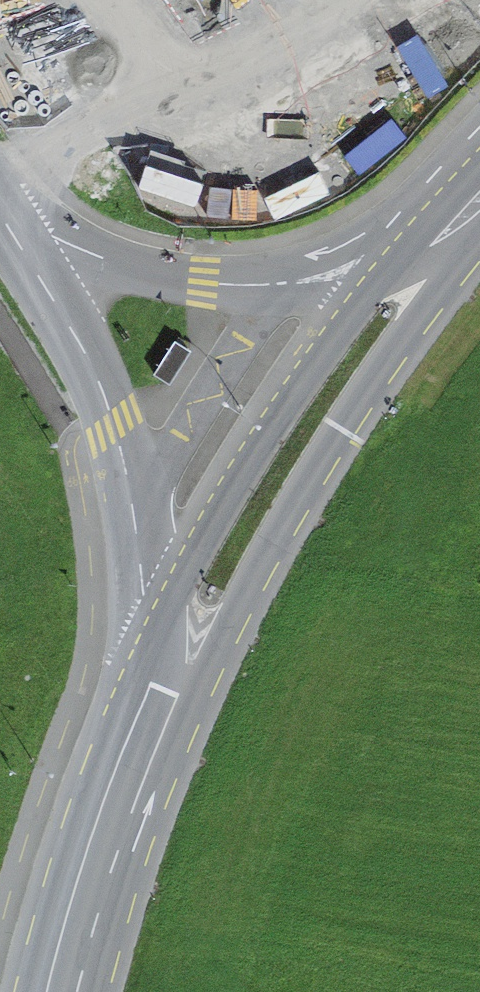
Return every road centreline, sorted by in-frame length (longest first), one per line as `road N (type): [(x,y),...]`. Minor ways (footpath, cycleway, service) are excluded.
road 1 (unclassified): [(0,207),(107,401),(163,690)]
road 2 (secondary): [(163,690),(312,418),(429,257)]
road 3 (unclassified): [(429,257),(277,285),(203,284),(64,246),(0,207)]
road 4 (secondary): [(62,991),(91,881),(163,690)]

